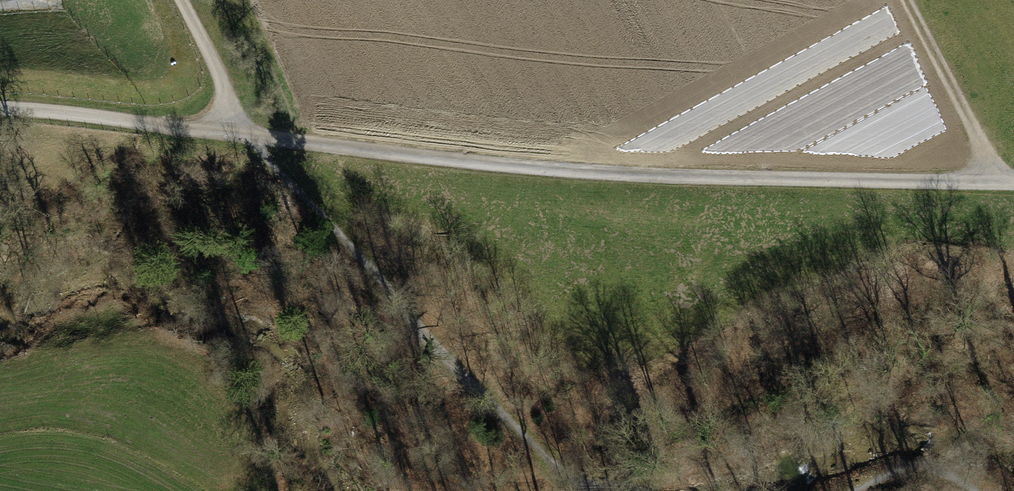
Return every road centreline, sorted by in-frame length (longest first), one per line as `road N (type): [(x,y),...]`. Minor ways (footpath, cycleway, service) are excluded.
road 1 (track): [(0,117),(240,129),(595,180),(1013,186)]
road 2 (track): [(996,188),(904,0)]
road 3 (track): [(240,129),(175,0)]

